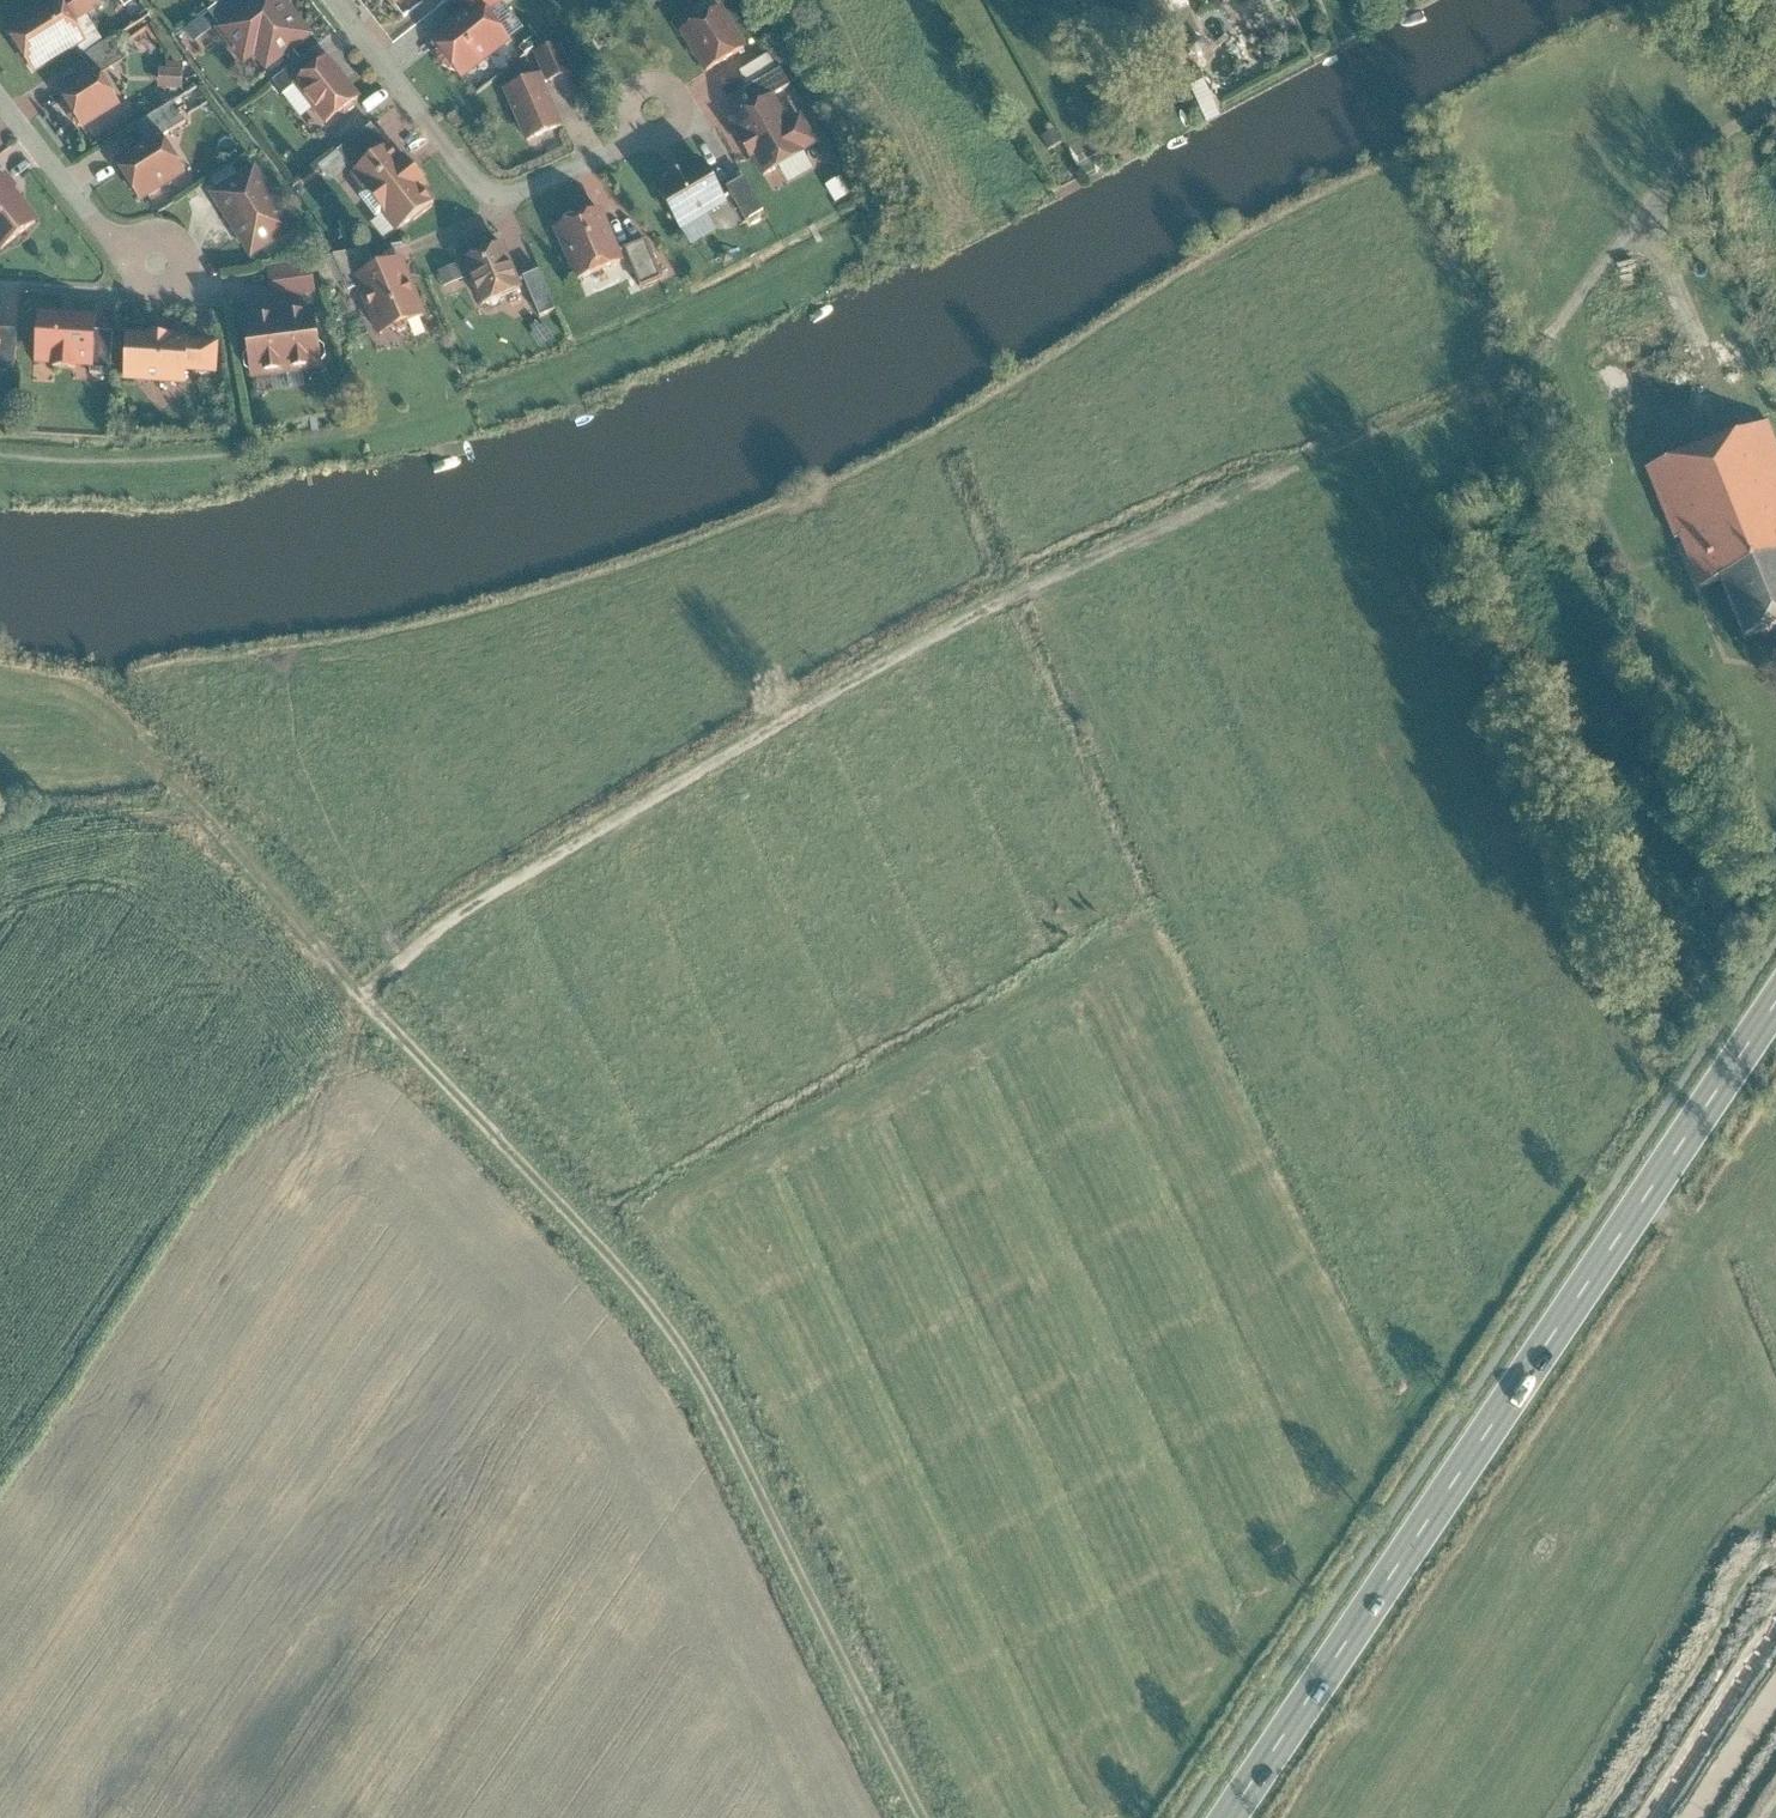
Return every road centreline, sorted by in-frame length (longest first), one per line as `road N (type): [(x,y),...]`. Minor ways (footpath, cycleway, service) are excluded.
road 1 (track): [(933,1817),(688,1344),(500,1132),(359,993),(412,949),(647,803),(975,614),(1507,372),(1553,335)]
road 2 (primary): [(1230,1817),(1775,1009)]
road 3 (residential): [(342,0),(482,188),(533,190),(646,134)]
road 4 (residential): [(0,96),(105,232),(158,270)]

